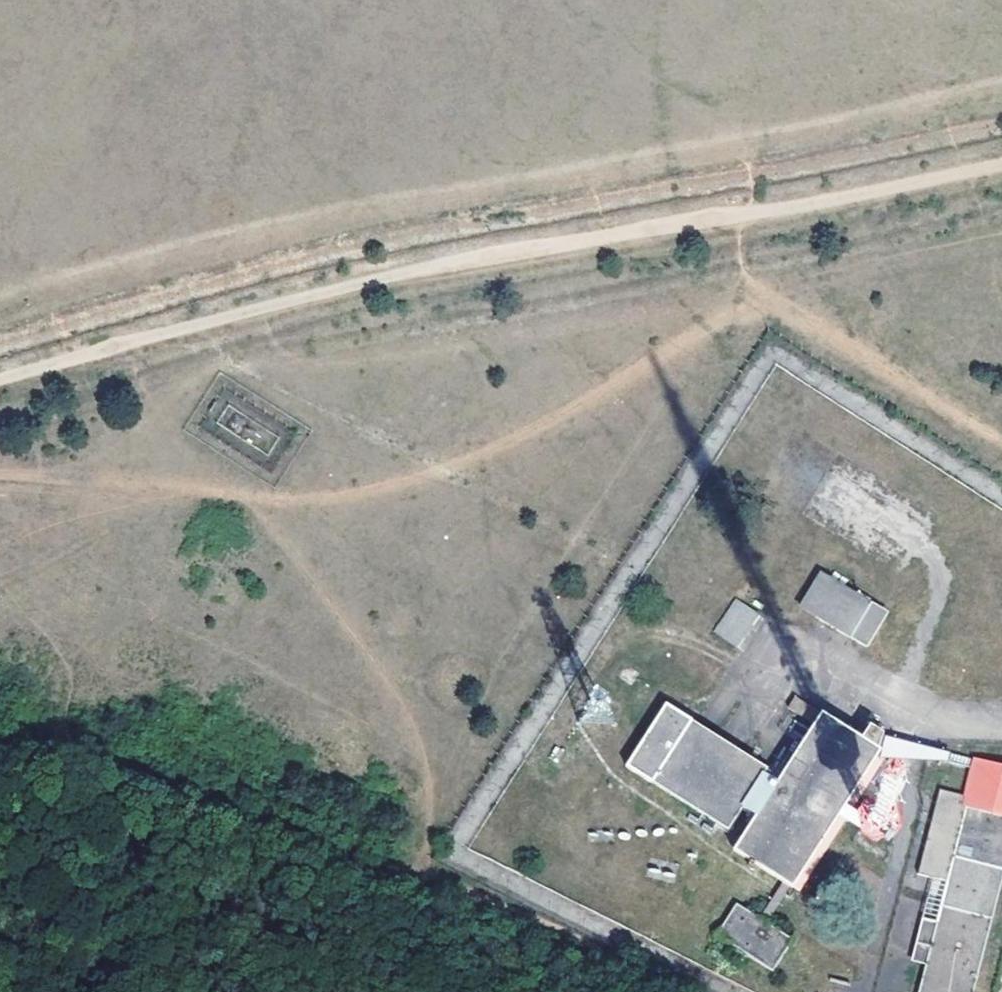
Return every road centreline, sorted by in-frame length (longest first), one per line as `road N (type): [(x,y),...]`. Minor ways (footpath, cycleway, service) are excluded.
road 1 (track): [(0,378),(454,262),(1001,161)]

